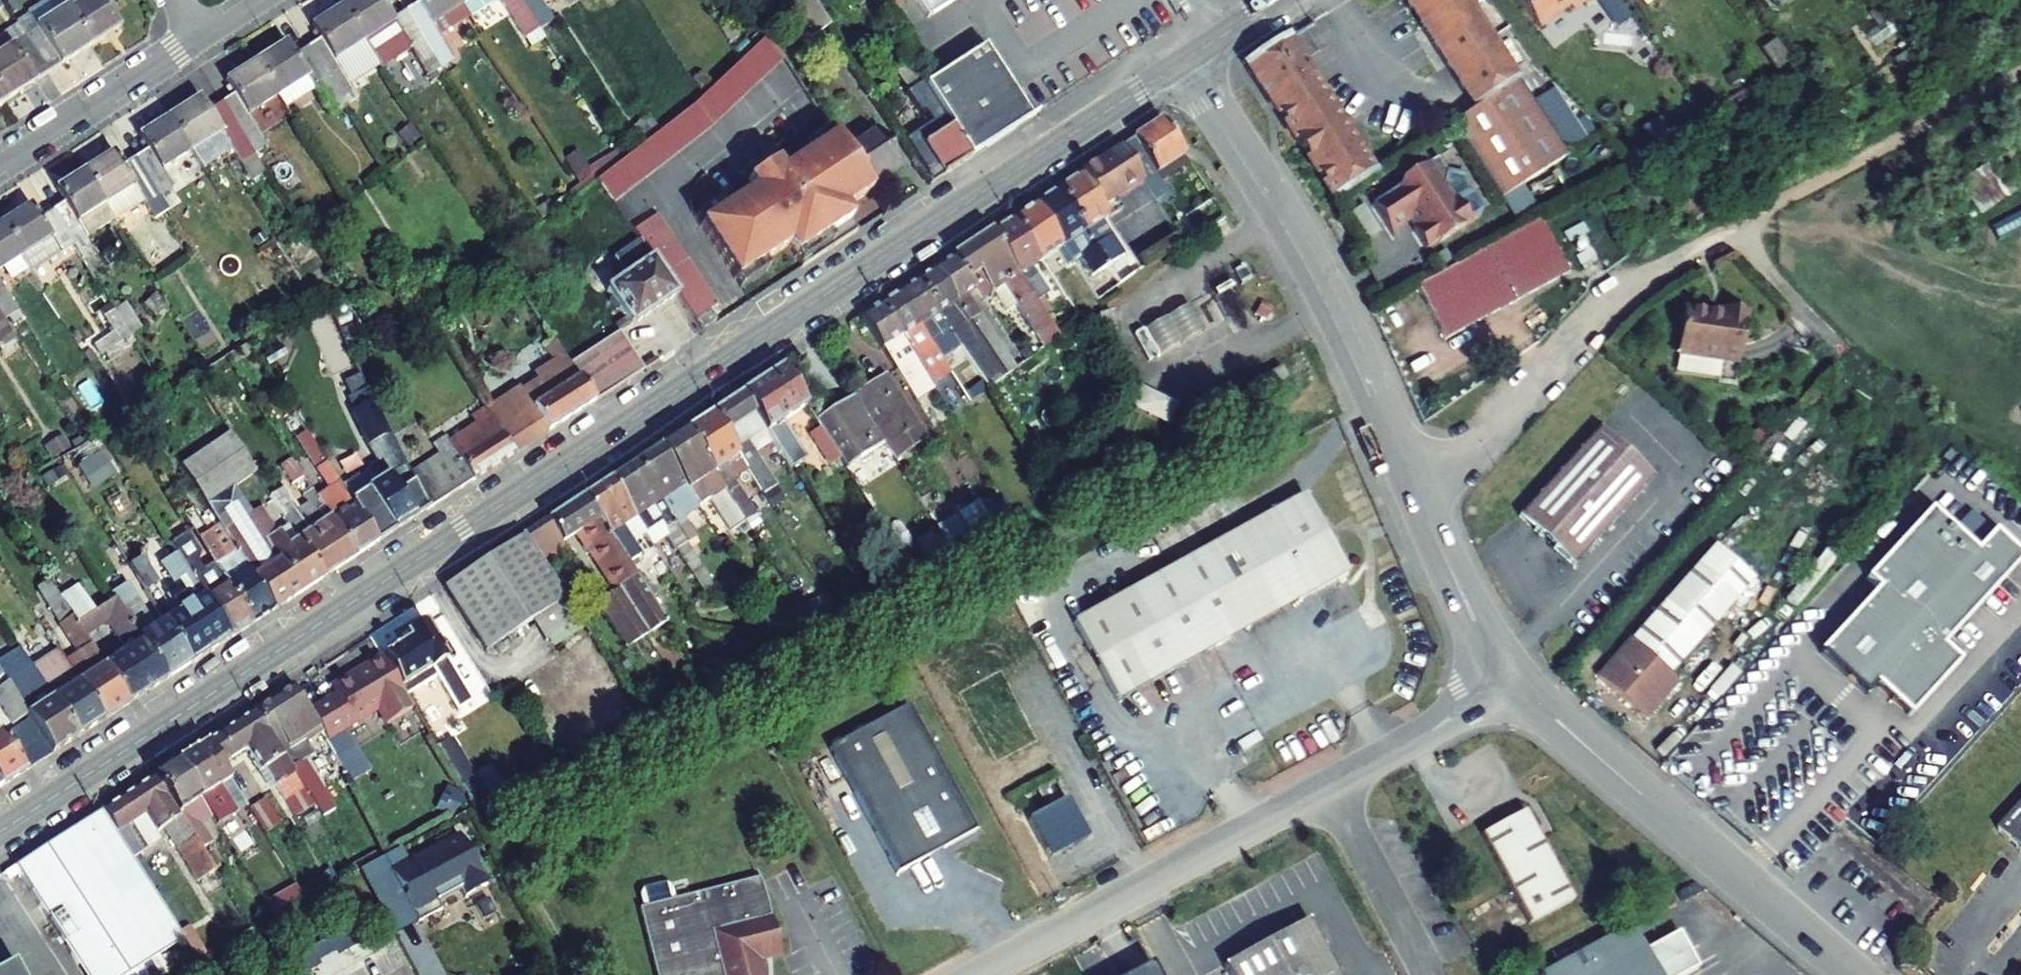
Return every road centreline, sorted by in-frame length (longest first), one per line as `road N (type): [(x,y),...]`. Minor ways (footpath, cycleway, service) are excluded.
road 1 (tertiary): [(0,830),(1186,59)]
road 2 (residential): [(1186,59),(1326,291),(1463,597),(1515,675)]
road 3 (residential): [(1515,675),(1855,974)]
road 4 (residential): [(1329,785),(973,974)]
road 5 (residential): [(204,36),(0,166)]
road 6 (residential): [(1515,675),(1329,785)]
road 7 (residential): [(1329,785),(1432,974)]

